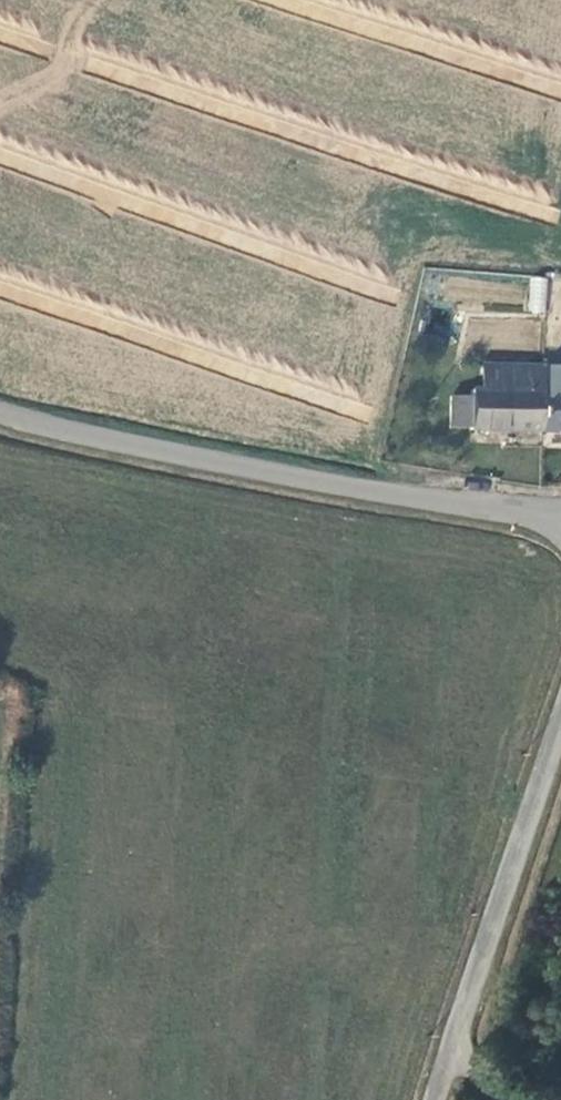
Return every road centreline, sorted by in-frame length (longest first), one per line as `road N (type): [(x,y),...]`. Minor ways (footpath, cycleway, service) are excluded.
road 1 (tertiary): [(0,413),(206,460),(560,521)]
road 2 (tertiary): [(560,714),(447,1055)]

